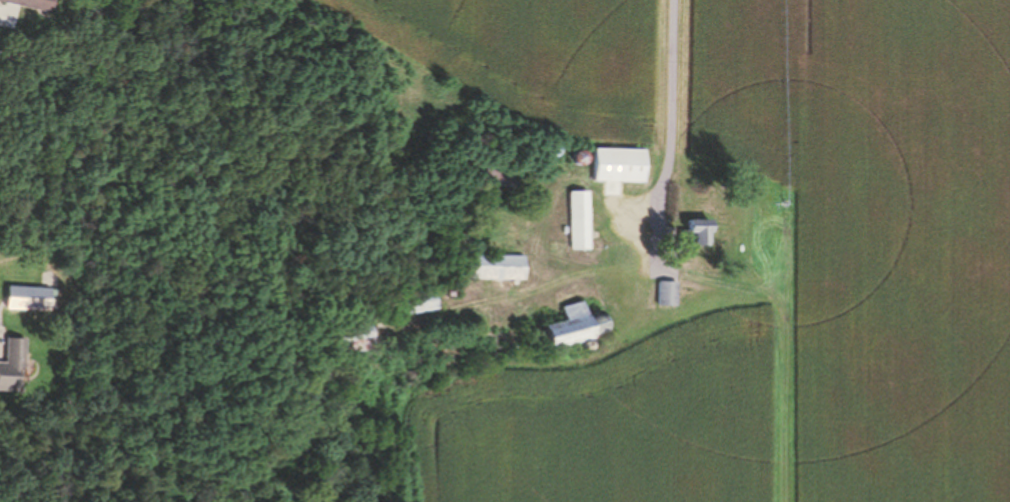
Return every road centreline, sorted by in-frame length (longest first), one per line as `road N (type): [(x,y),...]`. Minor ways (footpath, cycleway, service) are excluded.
road 1 (residential): [(673,0),(669,137),(656,229)]

